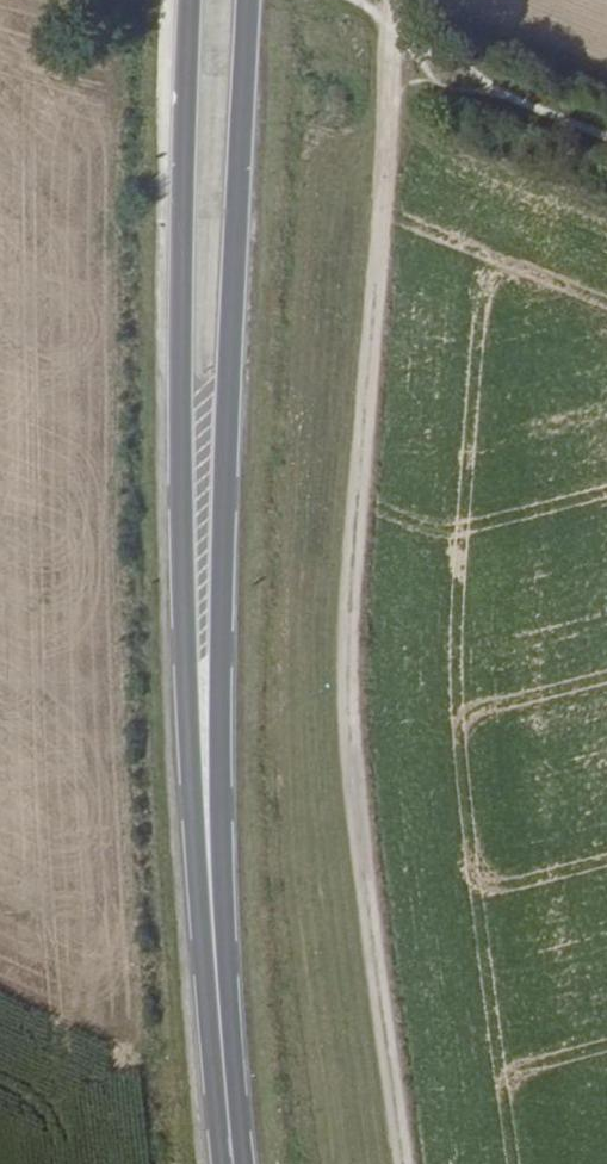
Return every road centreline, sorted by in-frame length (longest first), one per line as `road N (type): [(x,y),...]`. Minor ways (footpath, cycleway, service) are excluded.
road 1 (unclassified): [(396,0),(346,698),(404,1163)]
road 2 (primary): [(204,756),(223,579),(251,0)]
road 3 (primary): [(186,0),(182,576),(204,756)]
road 4 (primary): [(233,1163),(204,756)]

